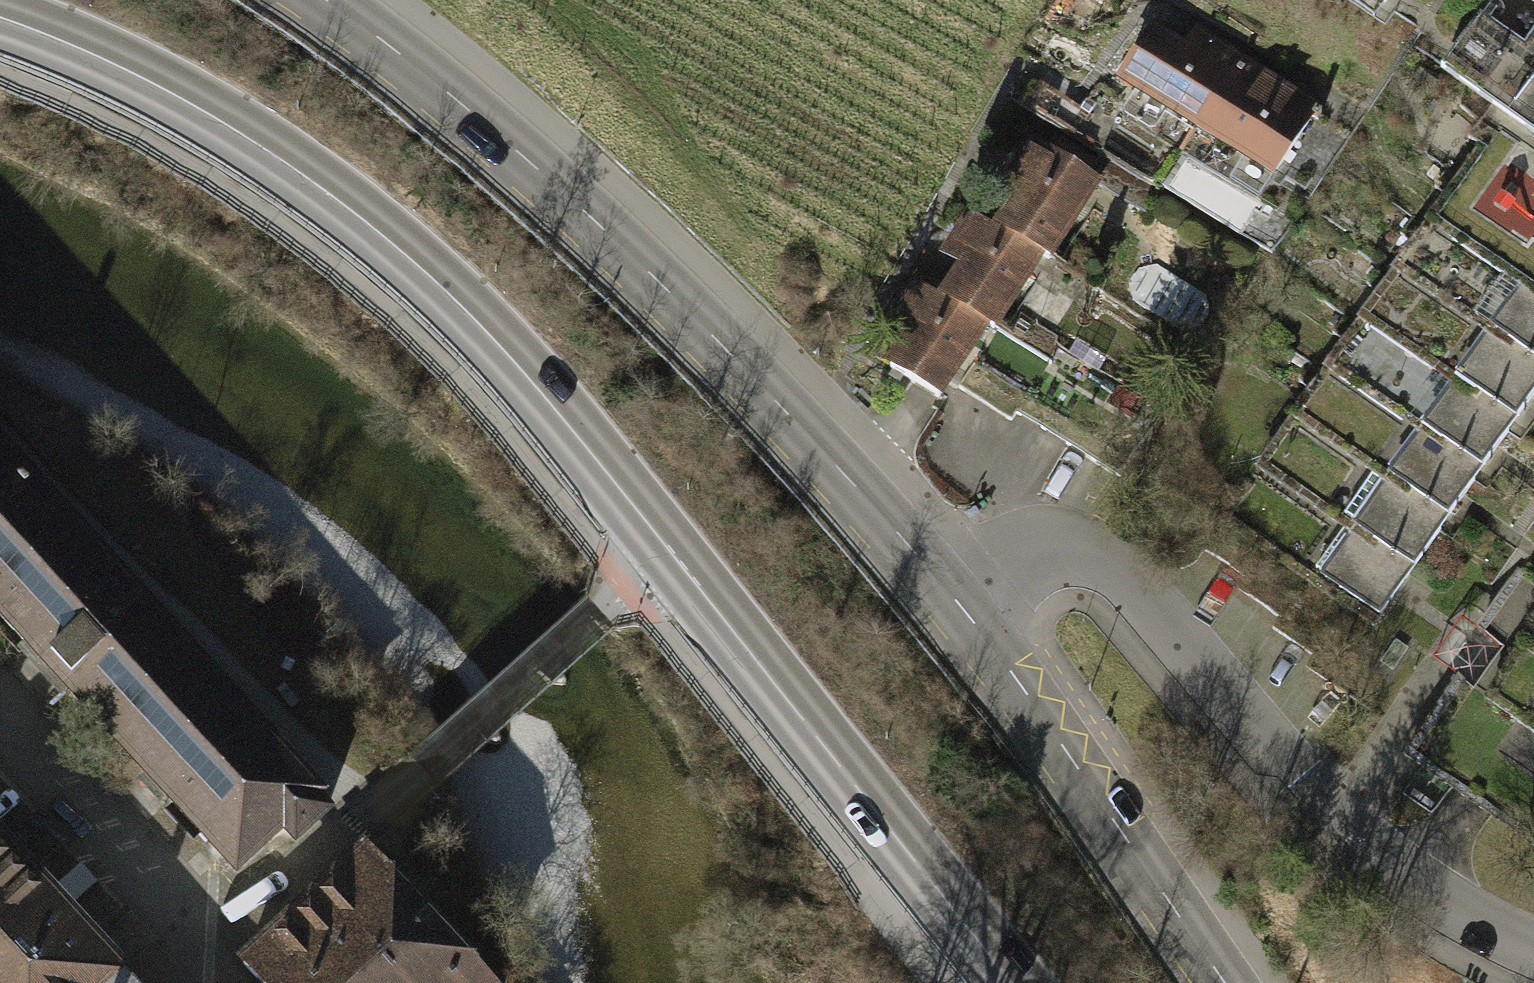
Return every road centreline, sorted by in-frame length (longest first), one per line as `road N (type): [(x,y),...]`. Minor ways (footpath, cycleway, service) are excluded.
road 1 (residential): [(0,719),(209,944),(671,553)]
road 2 (primary): [(0,17),(195,105),(381,233),(472,315),(671,553)]
road 3 (tertiary): [(323,0),(518,153),(652,276),(953,593)]
road 4 (residential): [(1533,951),(1456,913),(1332,816),(1124,572),(1080,547),(1032,549),(953,593)]
road 5 (primary): [(671,553),(1014,982)]
road 6 (tertiary): [(953,593),(1225,982)]

